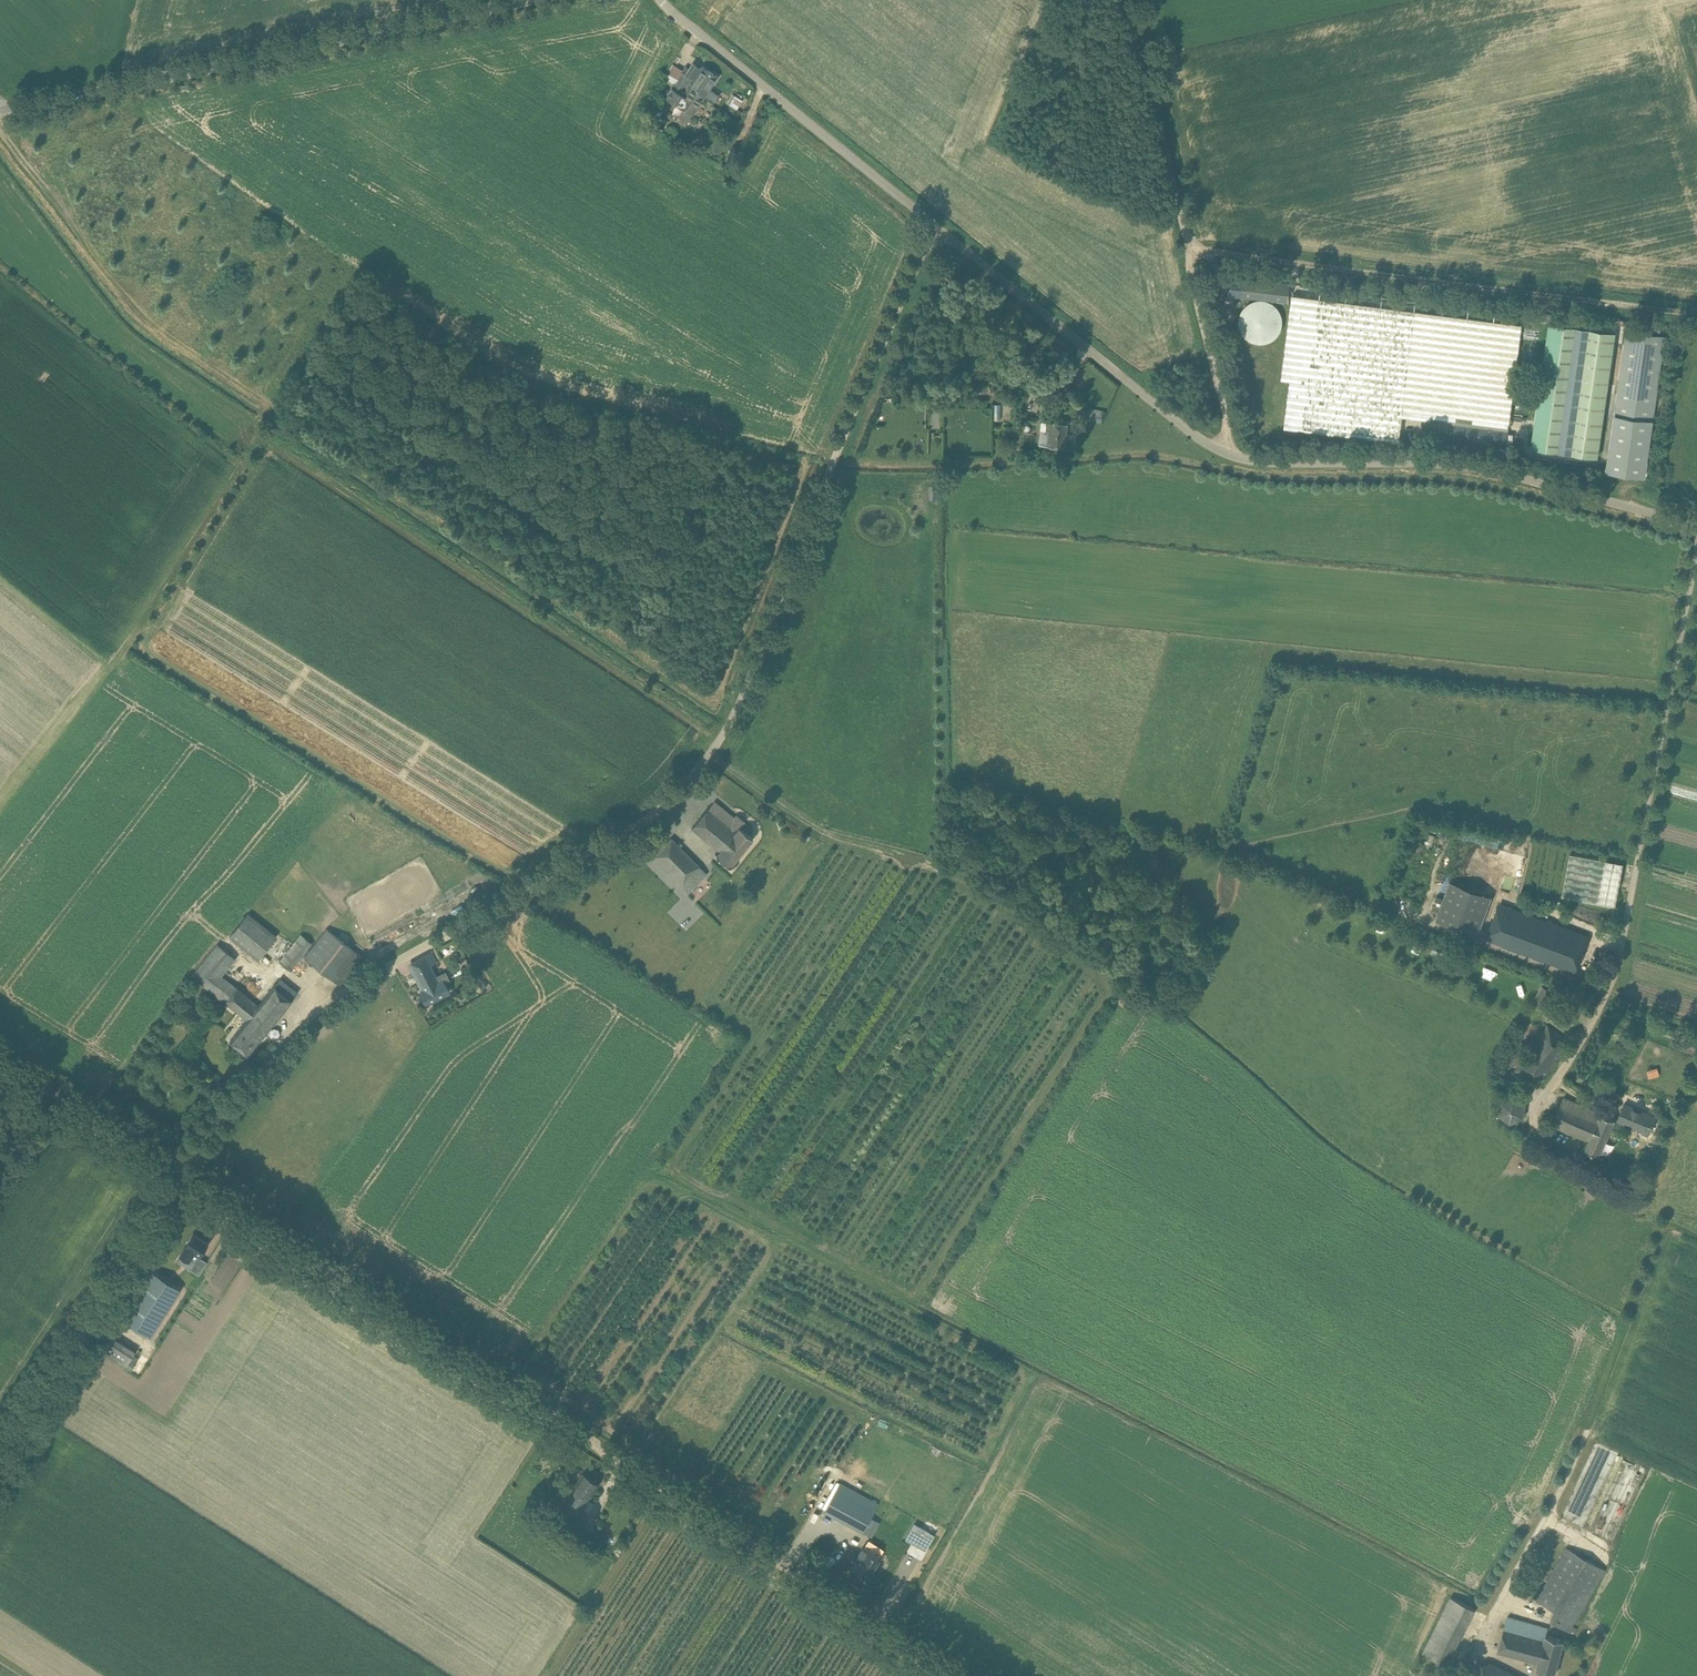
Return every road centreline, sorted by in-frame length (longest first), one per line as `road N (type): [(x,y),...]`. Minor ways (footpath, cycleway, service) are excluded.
road 1 (unclassified): [(172,1178),(302,1024),(343,989),(640,822),(688,782),(760,663),(933,223)]
road 2 (unclassified): [(957,1675),(172,1178)]
road 3 (unclassified): [(1696,527),(1467,464),(1243,462),(1208,446),(933,223)]
road 4 (unclassified): [(1547,1091),(1616,976),(1696,561)]
road 5 (unclassified): [(0,111),(534,0)]
road 6 (track): [(1187,248),(1696,317)]
road 7 (unclassified): [(933,223),(665,0)]
road 8 (unclassified): [(0,1461),(172,1178)]
road 9 (track): [(1125,0),(1187,248)]
road 10 (track): [(1237,459),(1187,248)]
road 11 (unclassified): [(172,1178),(0,1058)]
road 12 (track): [(1628,1181),(1533,1134),(1547,1091)]

